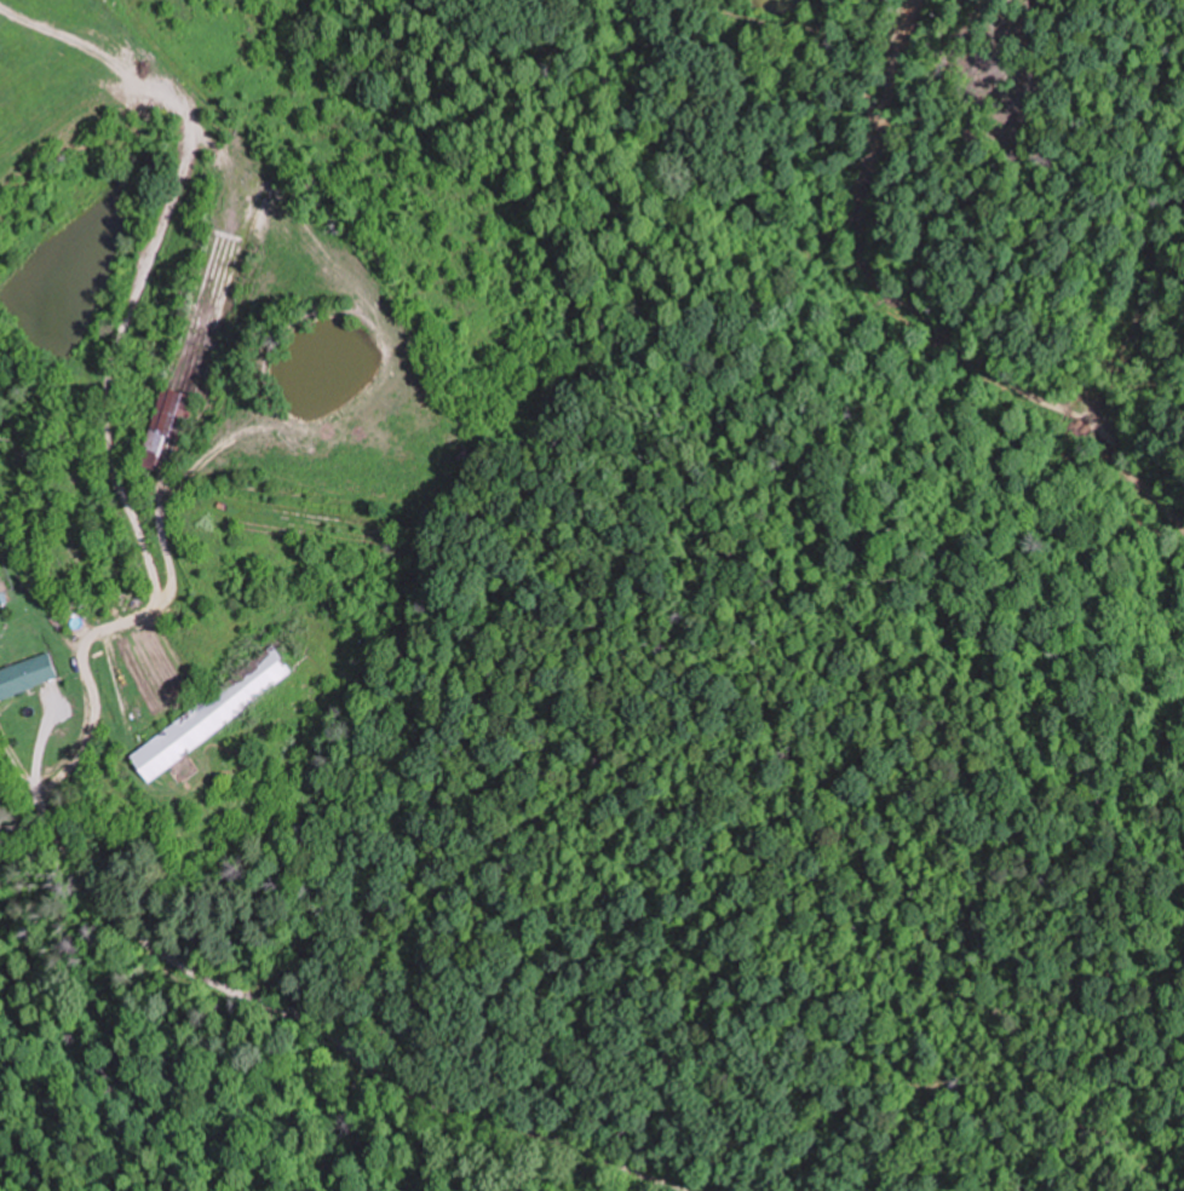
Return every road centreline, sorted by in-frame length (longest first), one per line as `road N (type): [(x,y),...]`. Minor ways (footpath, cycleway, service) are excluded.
road 1 (residential): [(685,1190),(343,1013),(226,901),(156,510),(165,323),(211,197),(199,111),(115,0)]

